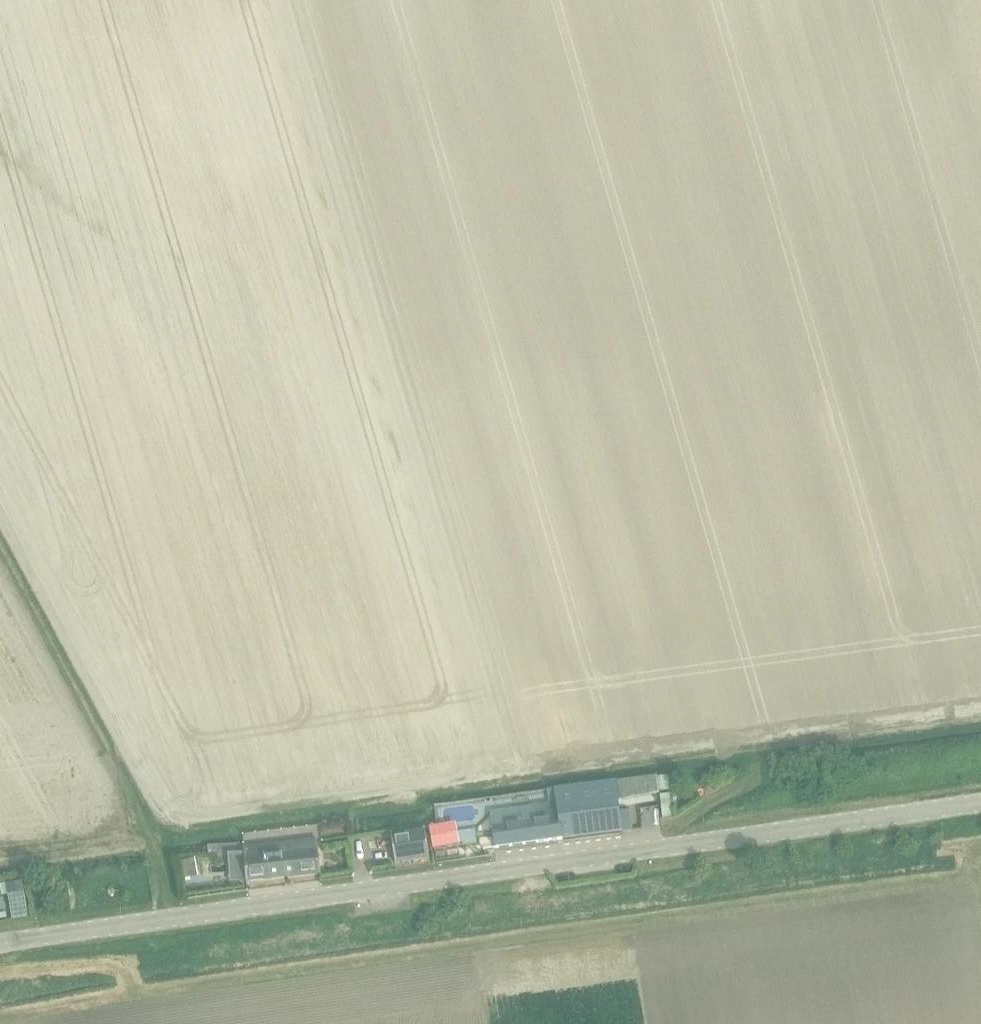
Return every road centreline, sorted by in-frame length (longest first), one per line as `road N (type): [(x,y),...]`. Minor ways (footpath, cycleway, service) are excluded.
road 1 (unclassified): [(0,943),(980,802)]

